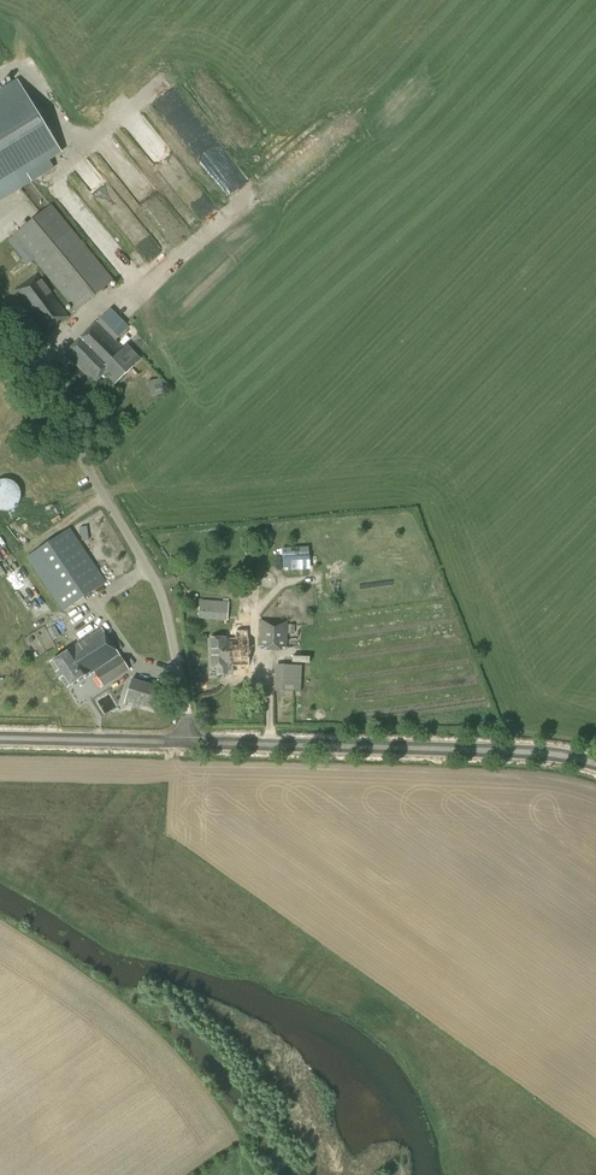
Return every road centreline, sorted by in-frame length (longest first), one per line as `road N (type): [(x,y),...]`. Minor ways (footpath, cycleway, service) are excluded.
road 1 (unclassified): [(188,741),(176,634),(155,574),(0,324)]
road 2 (tertiary): [(595,759),(516,748),(188,741)]
road 3 (tertiary): [(188,741),(0,739)]

